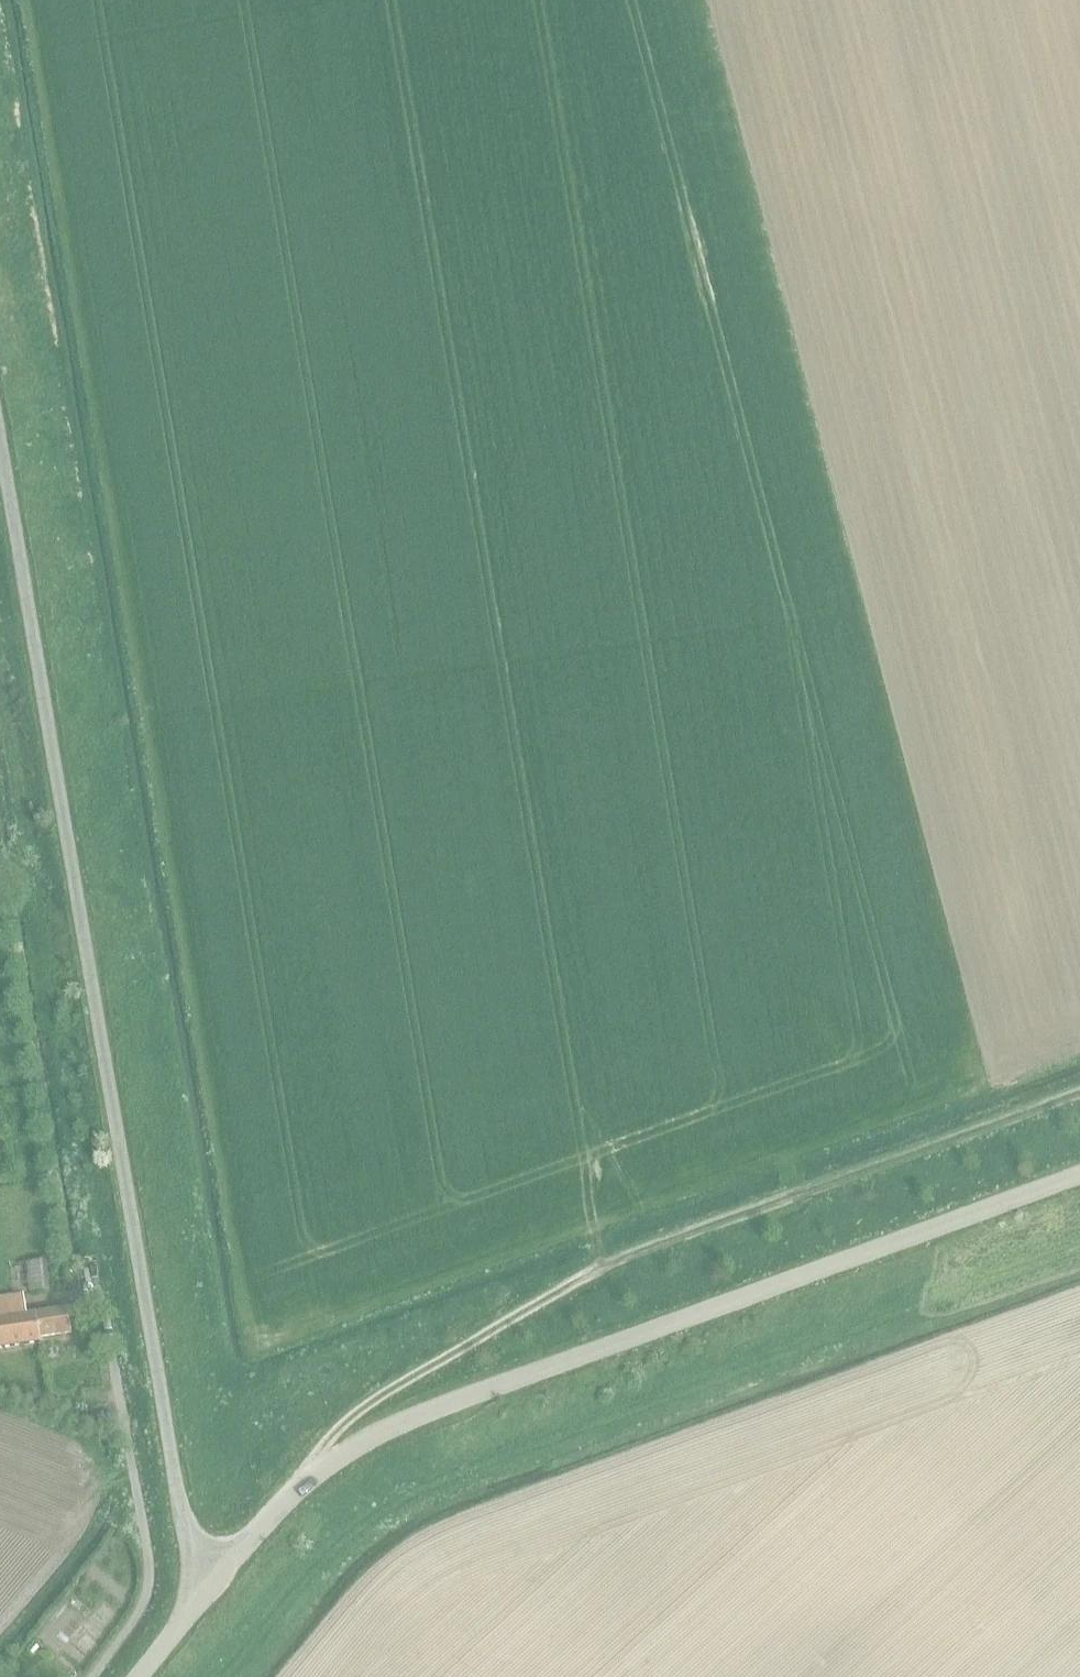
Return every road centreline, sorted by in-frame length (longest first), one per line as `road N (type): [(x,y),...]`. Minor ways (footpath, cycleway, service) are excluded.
road 1 (unclassified): [(216,1577),(191,1544),(180,1503),(0,442)]
road 2 (unclassified): [(216,1577),(320,1459),(397,1423),(1079,1169)]
road 3 (unclassified): [(74,1295),(96,1294),(102,1303),(149,1577),(139,1614),(92,1676)]
road 4 (unclassified): [(134,1676),(216,1577)]

